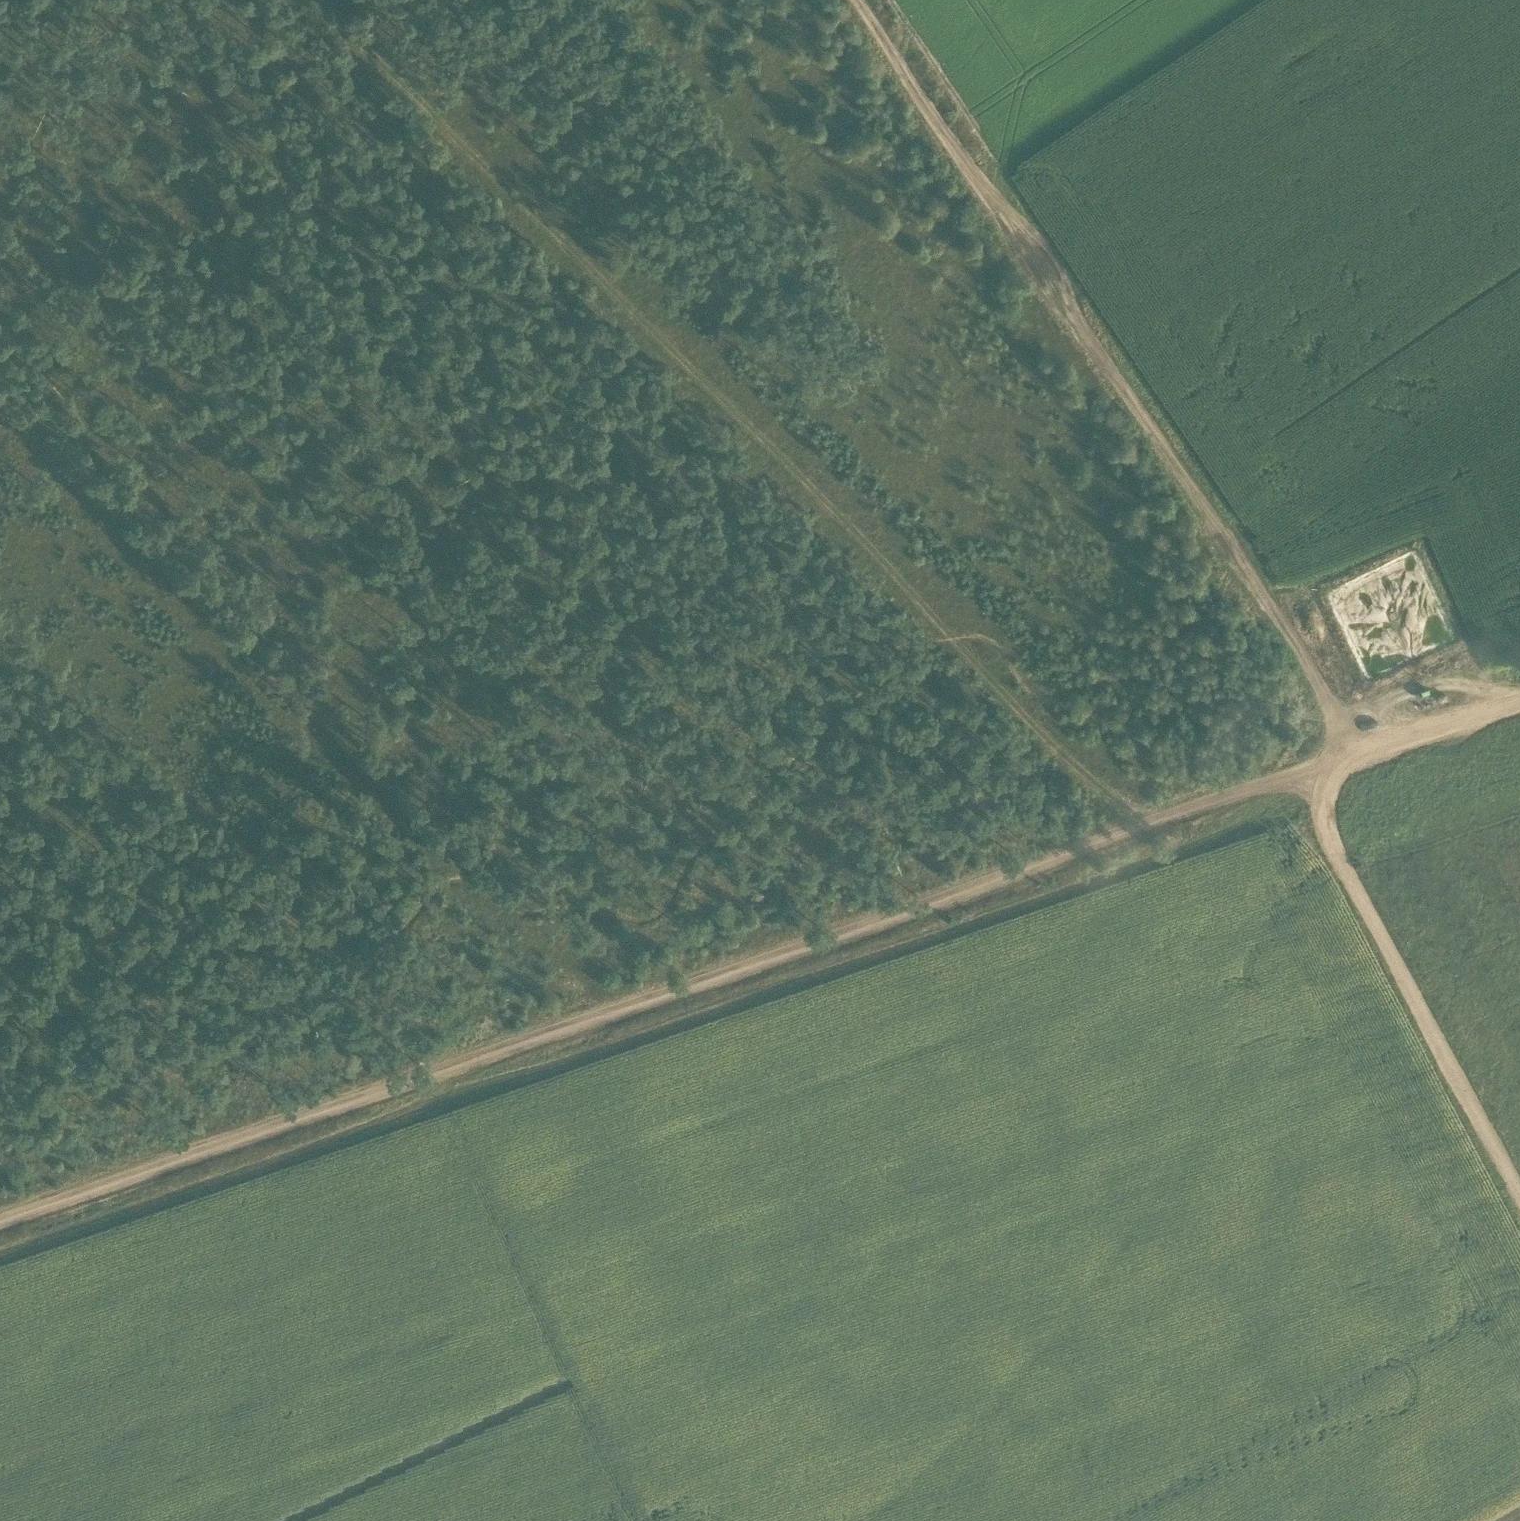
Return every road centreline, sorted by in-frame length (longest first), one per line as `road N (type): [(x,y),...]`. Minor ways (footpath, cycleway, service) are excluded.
road 1 (track): [(1305,776),(0,1220)]
road 2 (track): [(861,0),(1368,755)]
road 3 (track): [(1305,776),(1519,1193)]
road 4 (track): [(1368,755),(1519,702)]

